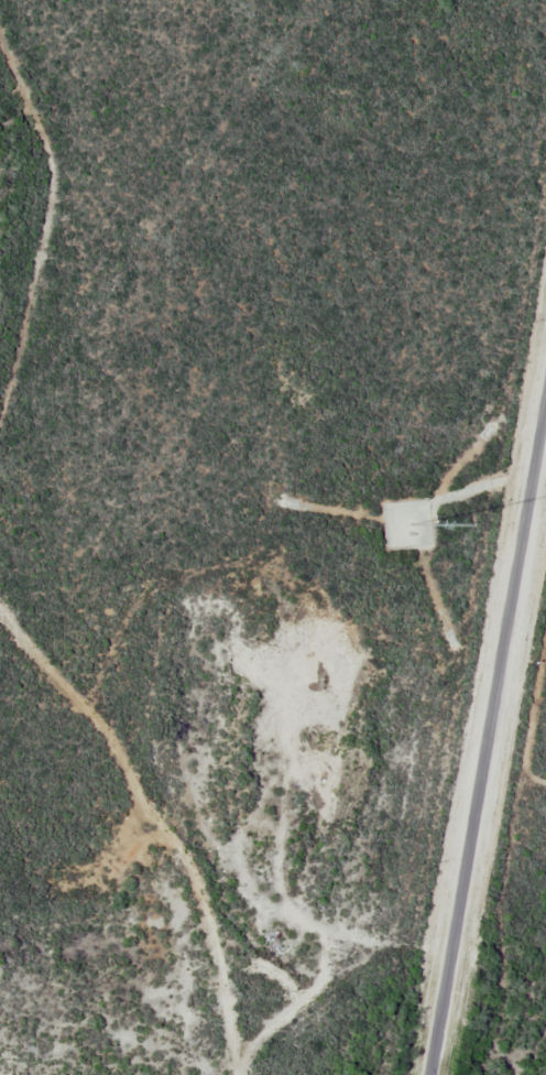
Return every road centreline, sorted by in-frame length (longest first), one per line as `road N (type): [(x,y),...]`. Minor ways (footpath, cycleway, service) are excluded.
road 1 (residential): [(432,1074),(545,417)]

